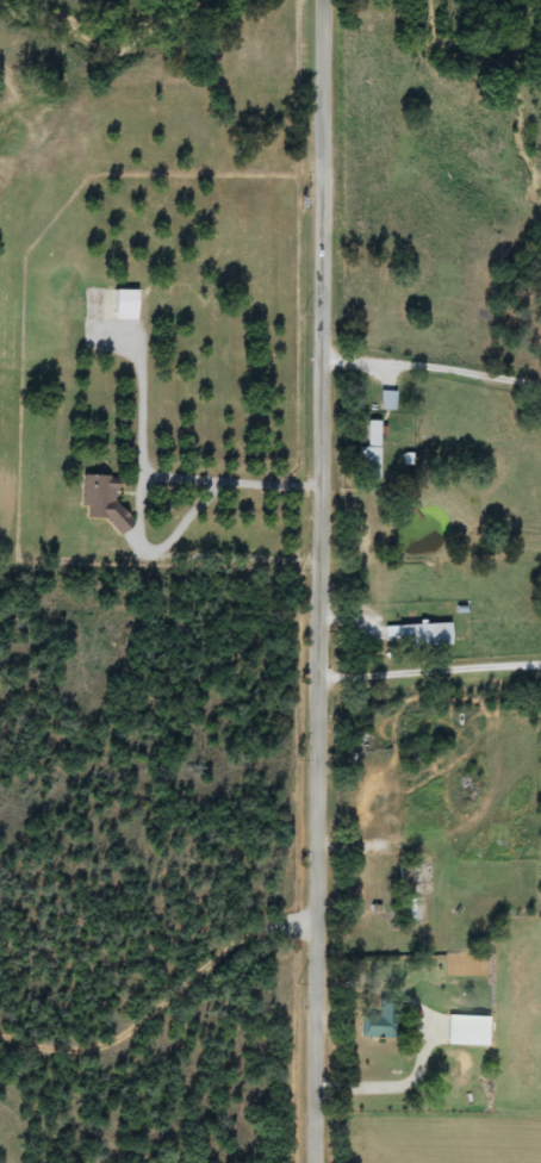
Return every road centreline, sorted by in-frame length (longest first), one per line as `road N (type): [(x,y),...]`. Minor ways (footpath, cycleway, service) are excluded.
road 1 (tertiary): [(318,1162),(327,0)]

